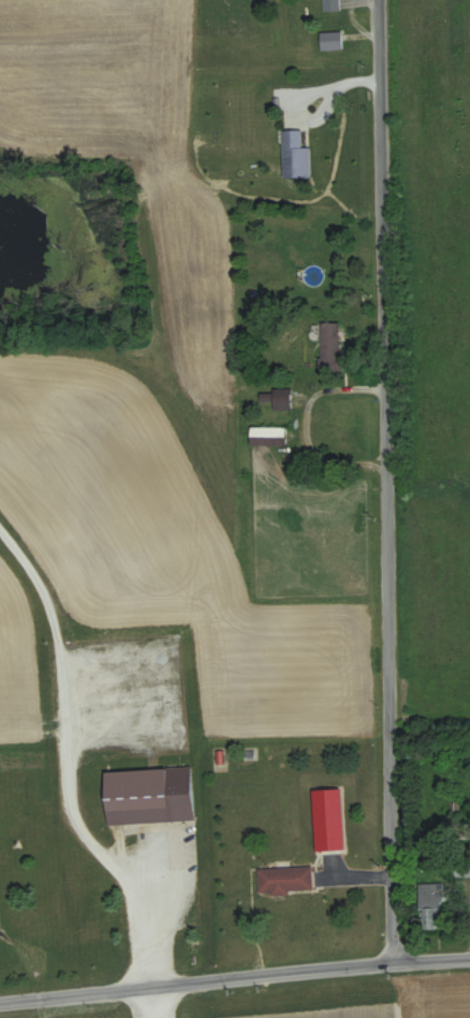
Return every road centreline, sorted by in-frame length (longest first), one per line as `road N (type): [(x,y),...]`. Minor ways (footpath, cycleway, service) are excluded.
road 1 (residential): [(390,960),(377,0)]
road 2 (residential): [(469,956),(0,1003)]

